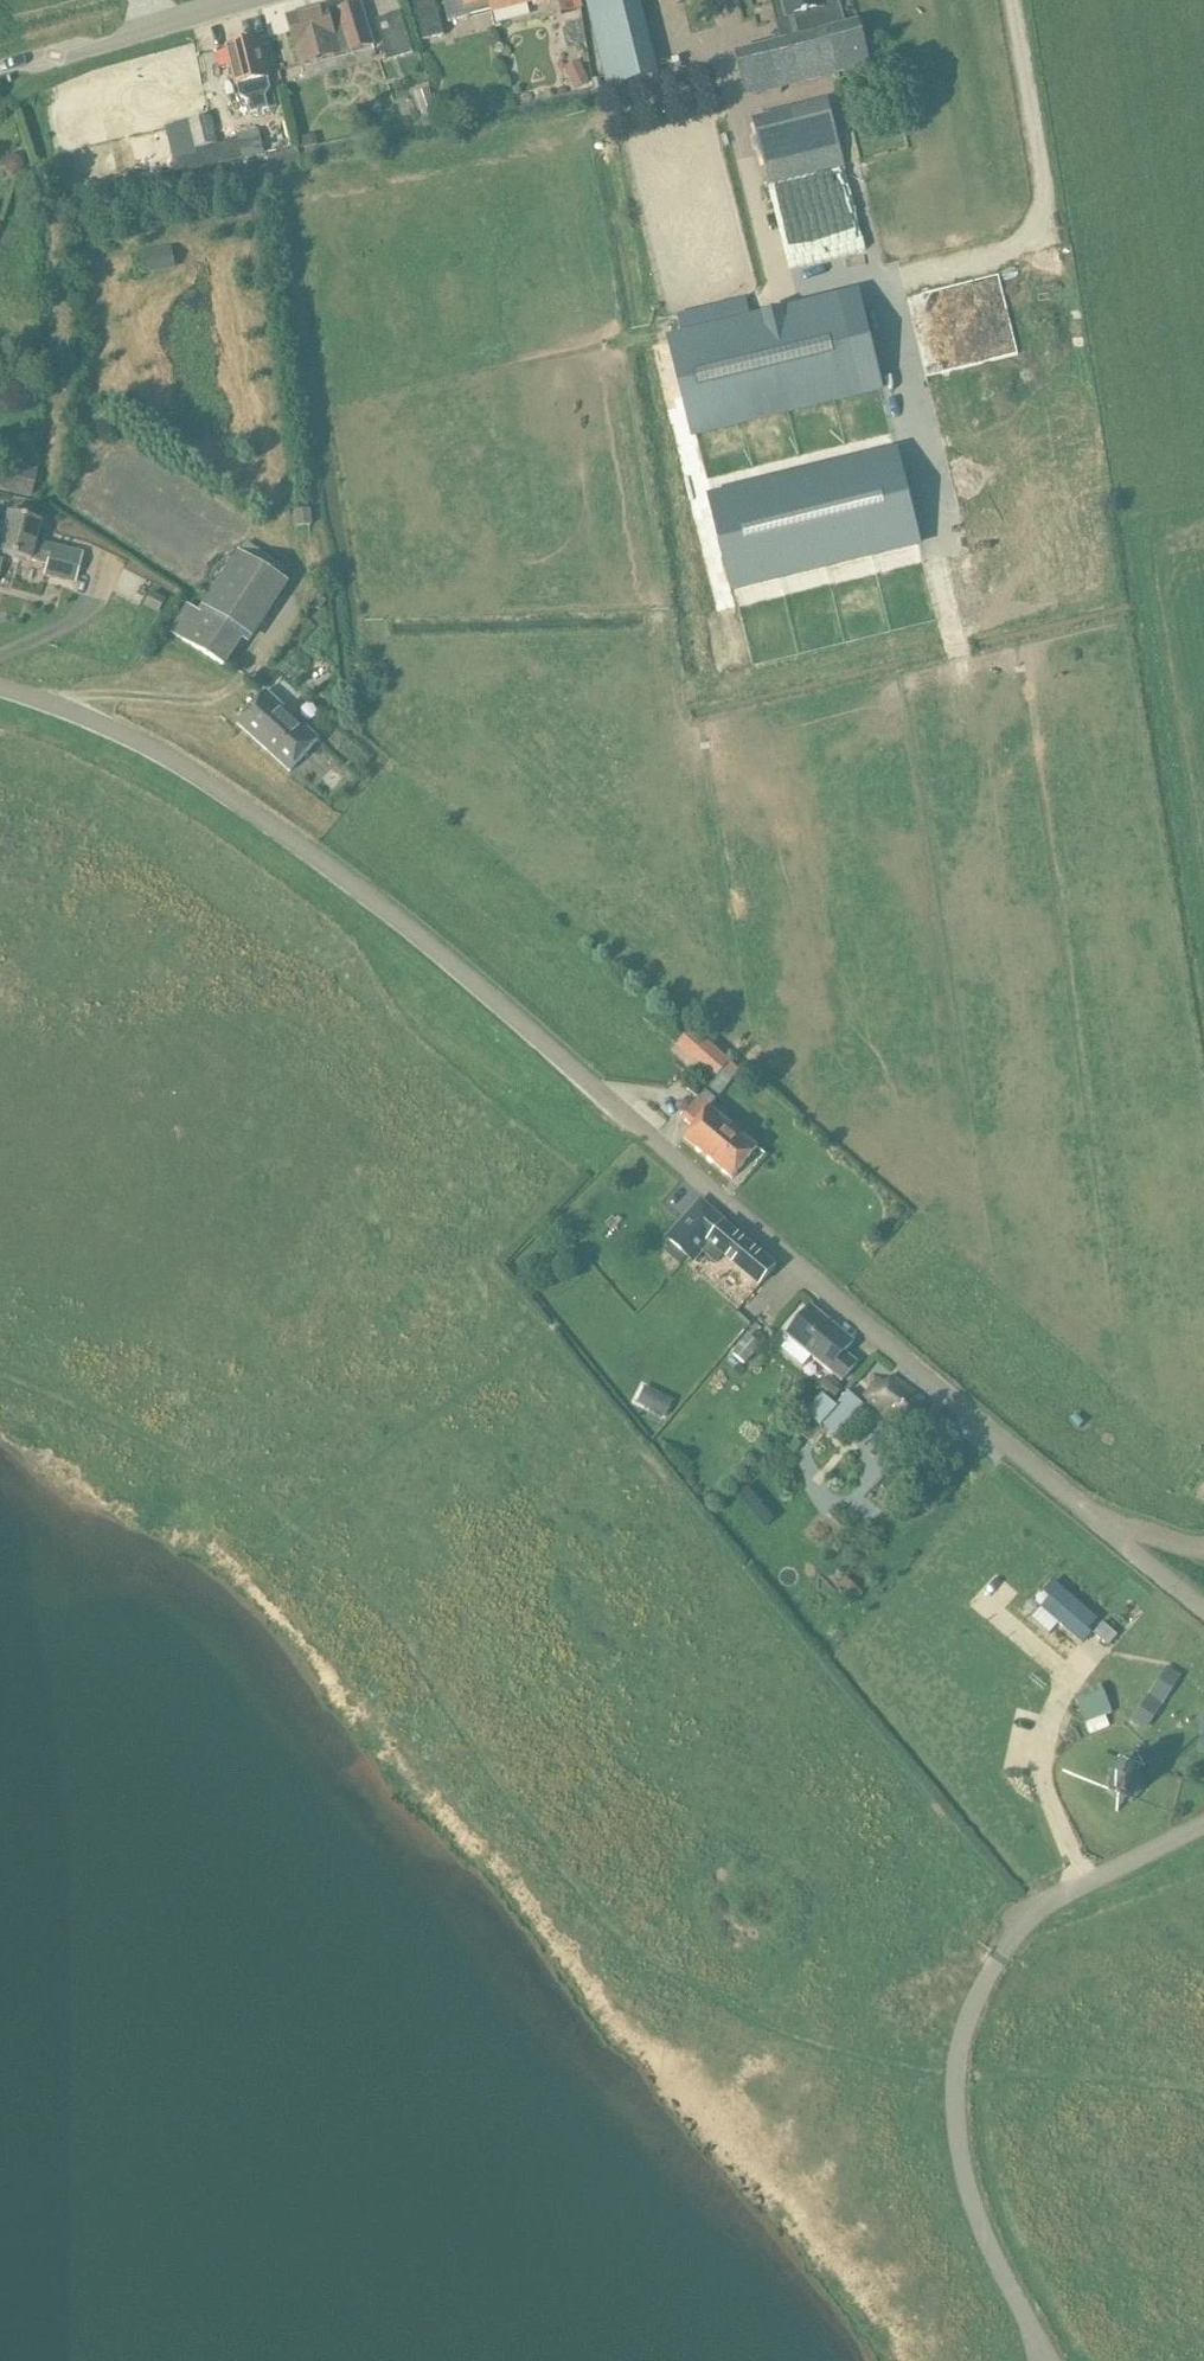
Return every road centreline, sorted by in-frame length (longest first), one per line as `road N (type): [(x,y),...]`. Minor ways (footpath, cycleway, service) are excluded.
road 1 (tertiary): [(1104,1527),(384,910),(148,749),(0,688)]
road 2 (unclassified): [(1052,2360),(991,2252),(960,2152),(960,2050),(973,2002),(1018,1923),(1046,1899),(1203,1823)]
road 3 (tertiary): [(0,75),(246,0)]
road 4 (tertiary): [(1203,1612),(1104,1527)]

